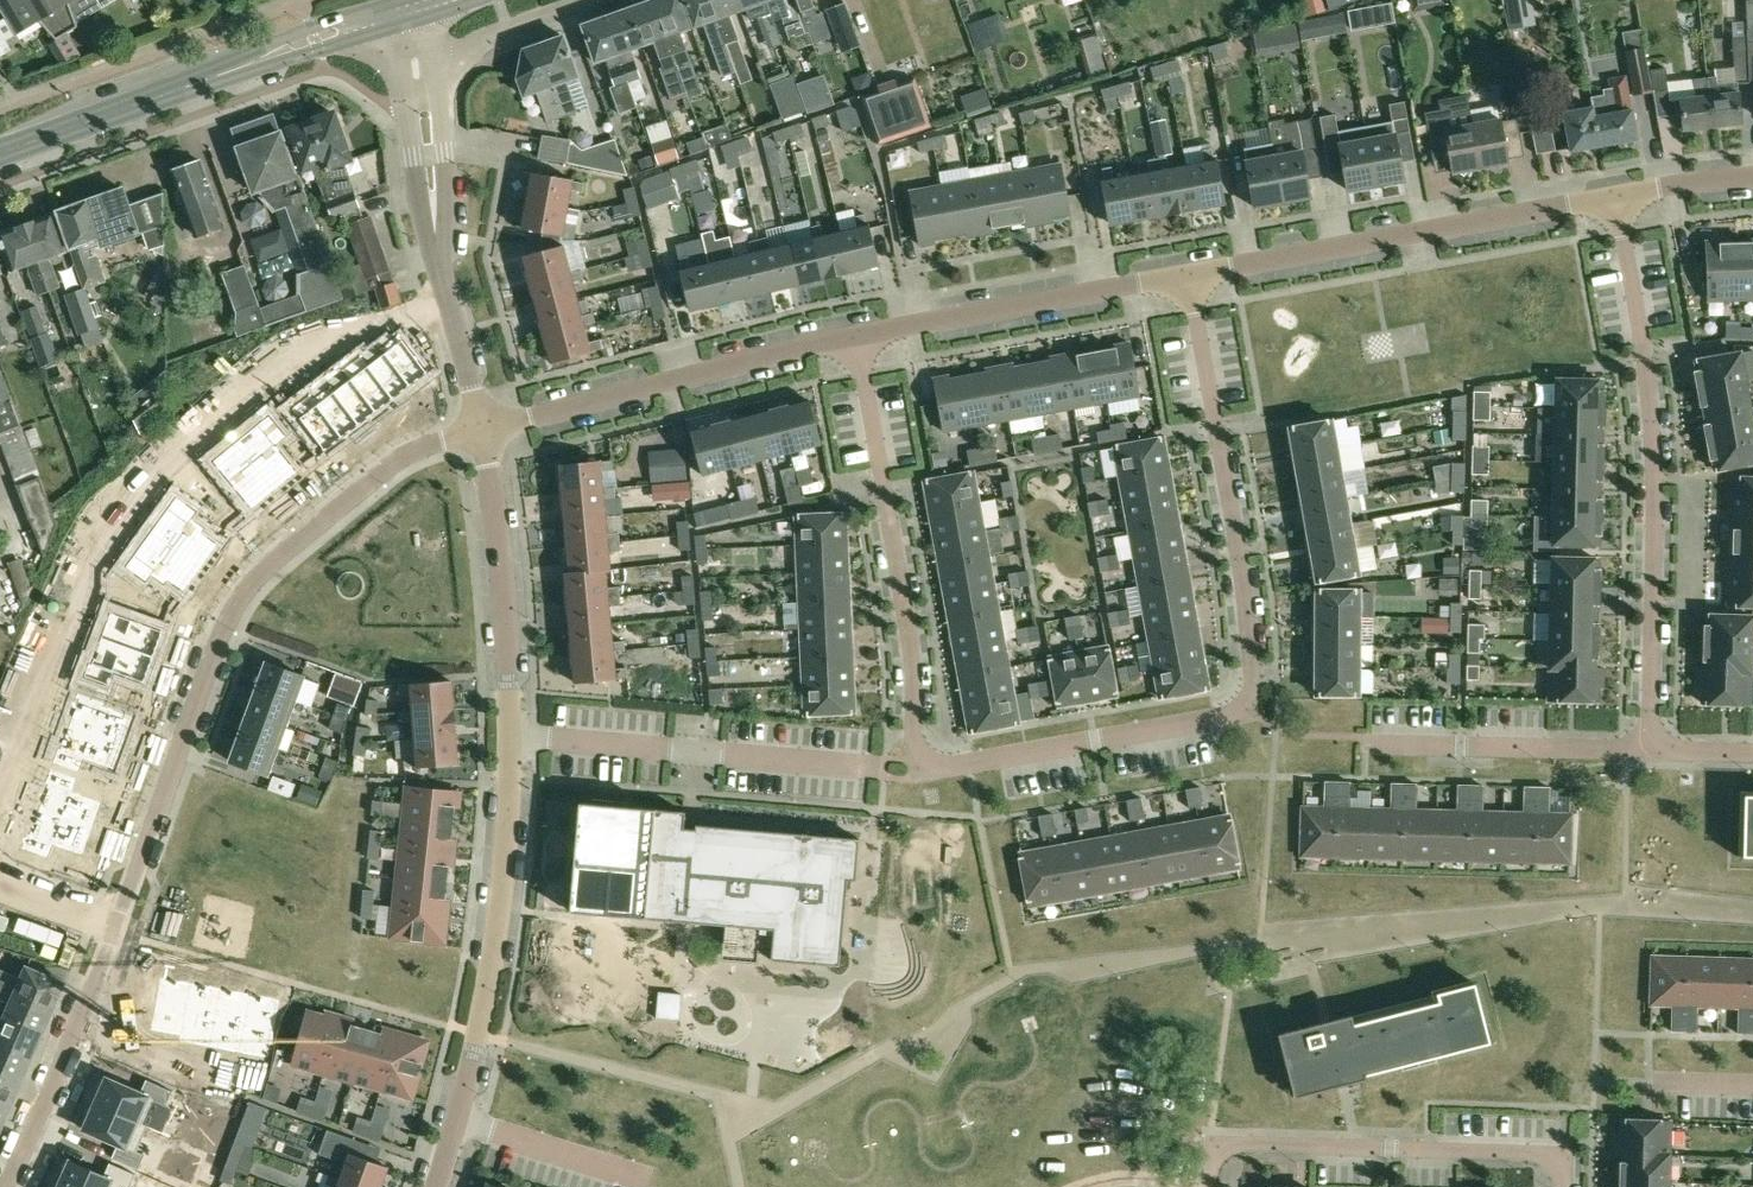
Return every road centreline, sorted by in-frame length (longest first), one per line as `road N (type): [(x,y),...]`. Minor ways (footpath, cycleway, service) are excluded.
road 1 (residential): [(857,336),(911,643),(921,761),(947,766),(1233,719),(1253,710),(1252,661),(1222,435),(1189,274)]
road 2 (residential): [(4,1186),(113,932),(234,608),(280,556),(393,463),(487,428)]
road 3 (residential): [(433,1186),(456,1120),(490,964),(507,834),(509,735)]
road 4 (residential): [(1613,196),(1189,274)]
road 5 (tertiary): [(0,152),(404,12)]
road 6 (residential): [(1212,1186),(1223,1136),(1565,1154),(1564,1186)]
road 7 (residential): [(1646,354),(1654,484),(1651,752)]
road 8 (residential): [(857,336),(487,428)]
road 9 (residential): [(509,735),(881,767)]
road 10 (residential): [(487,428),(443,284),(418,83)]
road 11 (residential): [(1189,274),(857,336)]
road 12 (residential): [(509,735),(507,627),(487,428)]
road 13 (residential): [(1651,752),(1369,744)]
road 14 (residential): [(1646,354),(1613,196)]
road 15 (residential): [(1752,176),(1613,196)]

